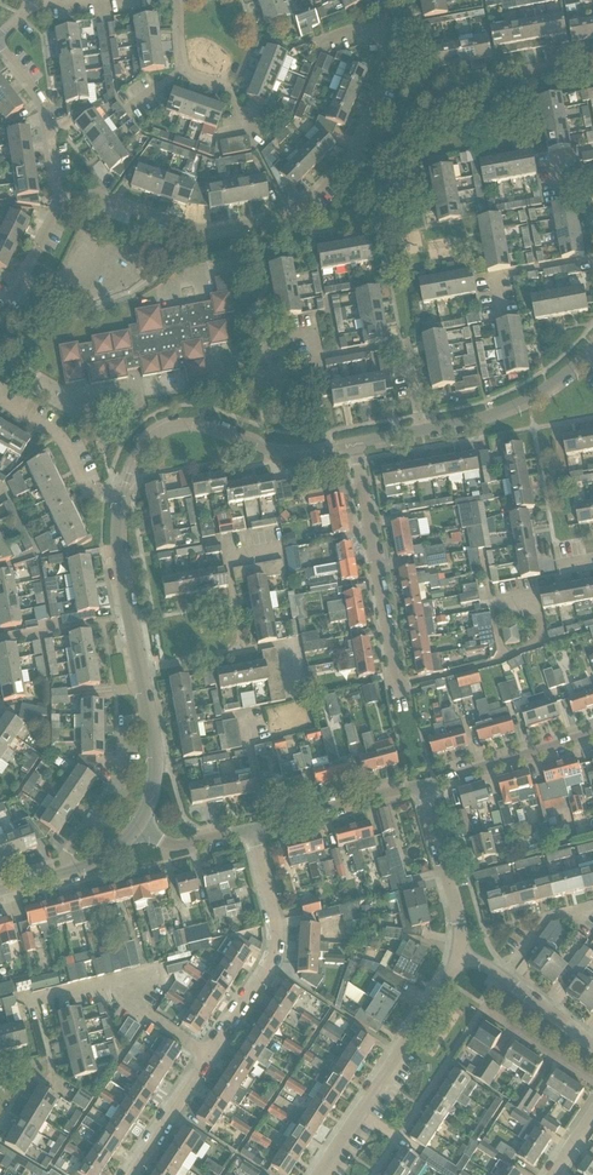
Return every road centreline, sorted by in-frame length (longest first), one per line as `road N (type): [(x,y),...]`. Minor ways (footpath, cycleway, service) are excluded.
road 1 (residential): [(59,201),(106,198),(198,233),(292,216),(358,146),(385,81),(385,30)]
road 2 (residential): [(138,672),(118,539),(120,501),(142,449),(159,433),(191,426),(266,449),(355,444)]
road 3 (residential): [(132,1174),(264,975),(272,926),(249,831)]
road 4 (residential): [(317,1174),(442,981),(455,945)]
road 5 (residential): [(400,698),(355,444)]
road 6 (residential): [(138,672),(241,653),(227,559),(276,551)]
road 7 (residential): [(421,430),(400,343),(317,358),(311,332),(283,337)]
road 8 (residential): [(141,697),(115,705),(117,773),(107,800),(66,849),(74,873)]
road 9 (residential): [(421,430),(496,415),(547,389),(590,354)]
road 10 (residential): [(417,788),(592,734)]
road 11 (residential): [(249,831),(417,788)]
road 12 (residential): [(0,43),(43,104),(59,201)]
road 13 (residential): [(455,945),(417,788)]
road 14 (residential): [(140,833),(151,805),(152,756),(141,697)]
road 15 (residential): [(592,905),(550,916),(507,982)]

